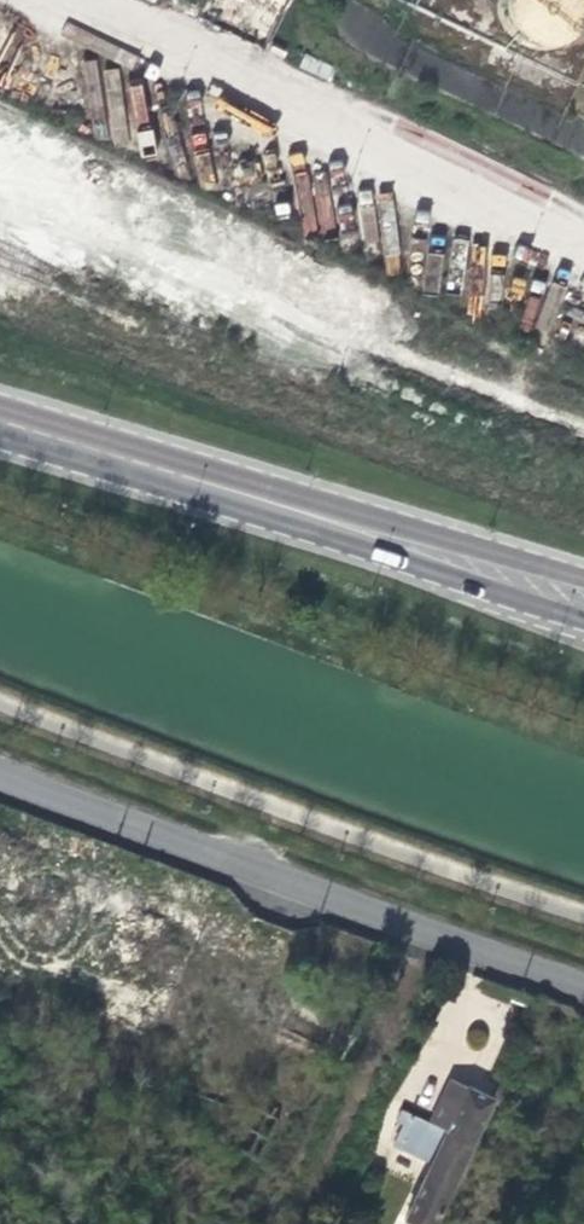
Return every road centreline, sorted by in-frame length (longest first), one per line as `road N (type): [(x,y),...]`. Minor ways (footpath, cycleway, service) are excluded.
road 1 (residential): [(0,768),(448,937),(583,978)]
road 2 (tertiary): [(0,423),(583,599)]
road 3 (track): [(277,927),(261,953),(183,976),(131,968),(0,919)]

